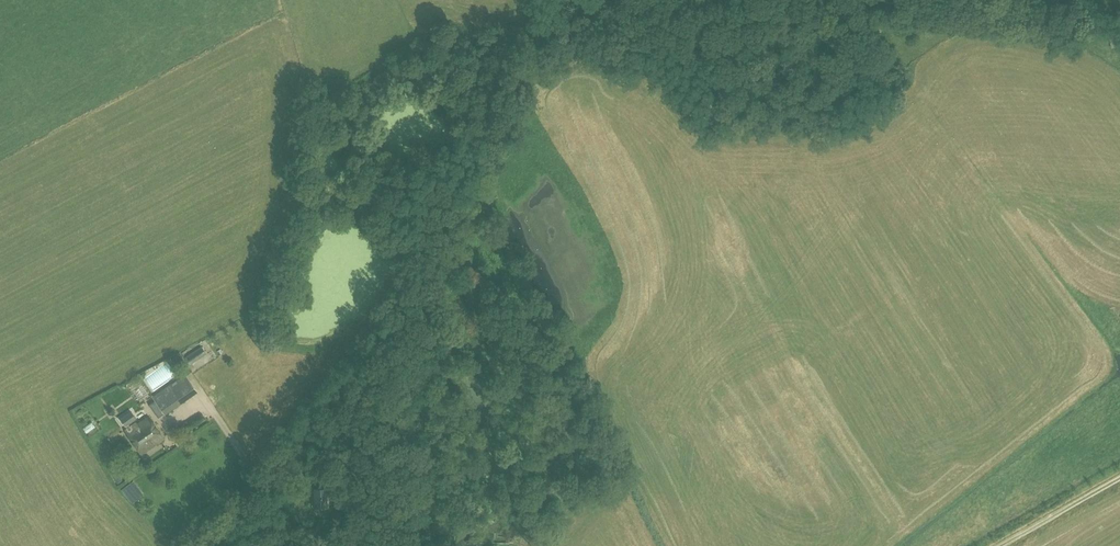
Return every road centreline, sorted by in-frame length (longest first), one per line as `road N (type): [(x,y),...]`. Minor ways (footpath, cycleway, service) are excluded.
road 1 (track): [(202,545),(422,295)]
road 2 (track): [(422,295),(430,191),(480,138),(538,0)]
road 3 (track): [(998,545),(1119,477)]

